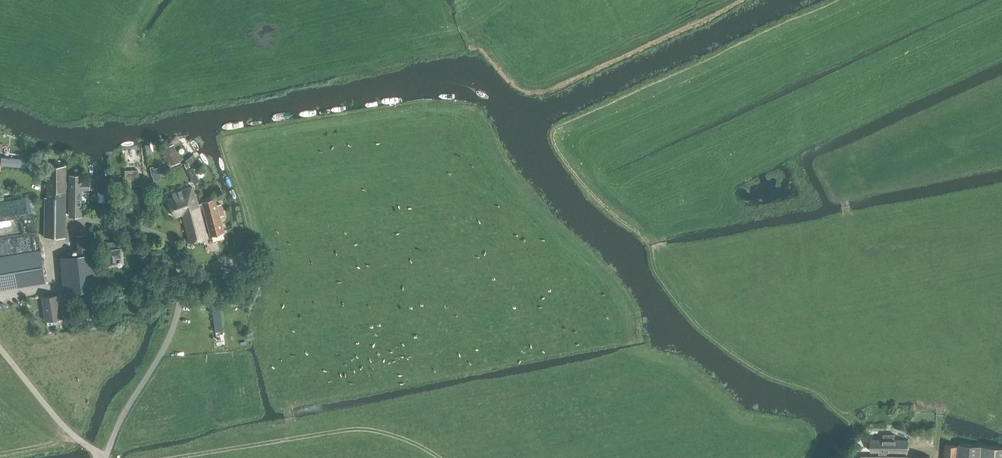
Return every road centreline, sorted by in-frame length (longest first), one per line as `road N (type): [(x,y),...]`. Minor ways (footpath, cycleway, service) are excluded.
road 1 (unclassified): [(105,457),(173,327),(188,269),(170,239),(115,219),(91,220)]
road 2 (track): [(170,457),(351,429),(385,433),(439,457)]

